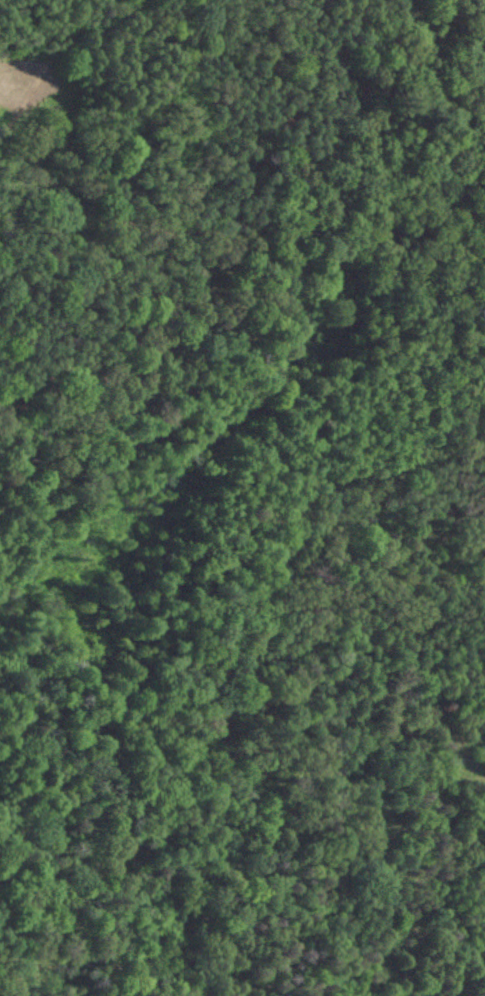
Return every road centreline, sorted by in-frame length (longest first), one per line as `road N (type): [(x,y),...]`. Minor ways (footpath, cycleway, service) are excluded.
road 1 (track): [(484,866),(416,936),(390,995)]

